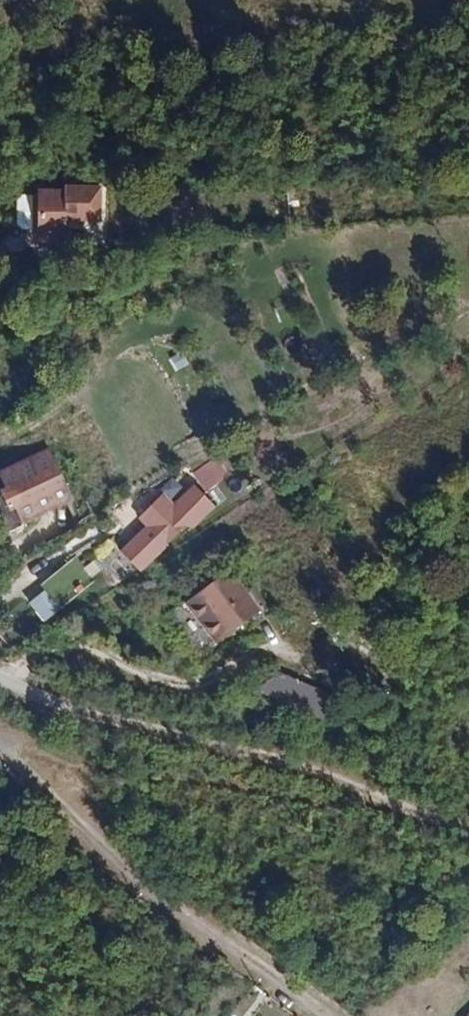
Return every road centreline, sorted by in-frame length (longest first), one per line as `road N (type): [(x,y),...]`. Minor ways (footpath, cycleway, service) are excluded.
road 1 (track): [(0,675),(23,688),(319,766),(468,819)]
road 2 (track): [(0,757),(322,1015)]

